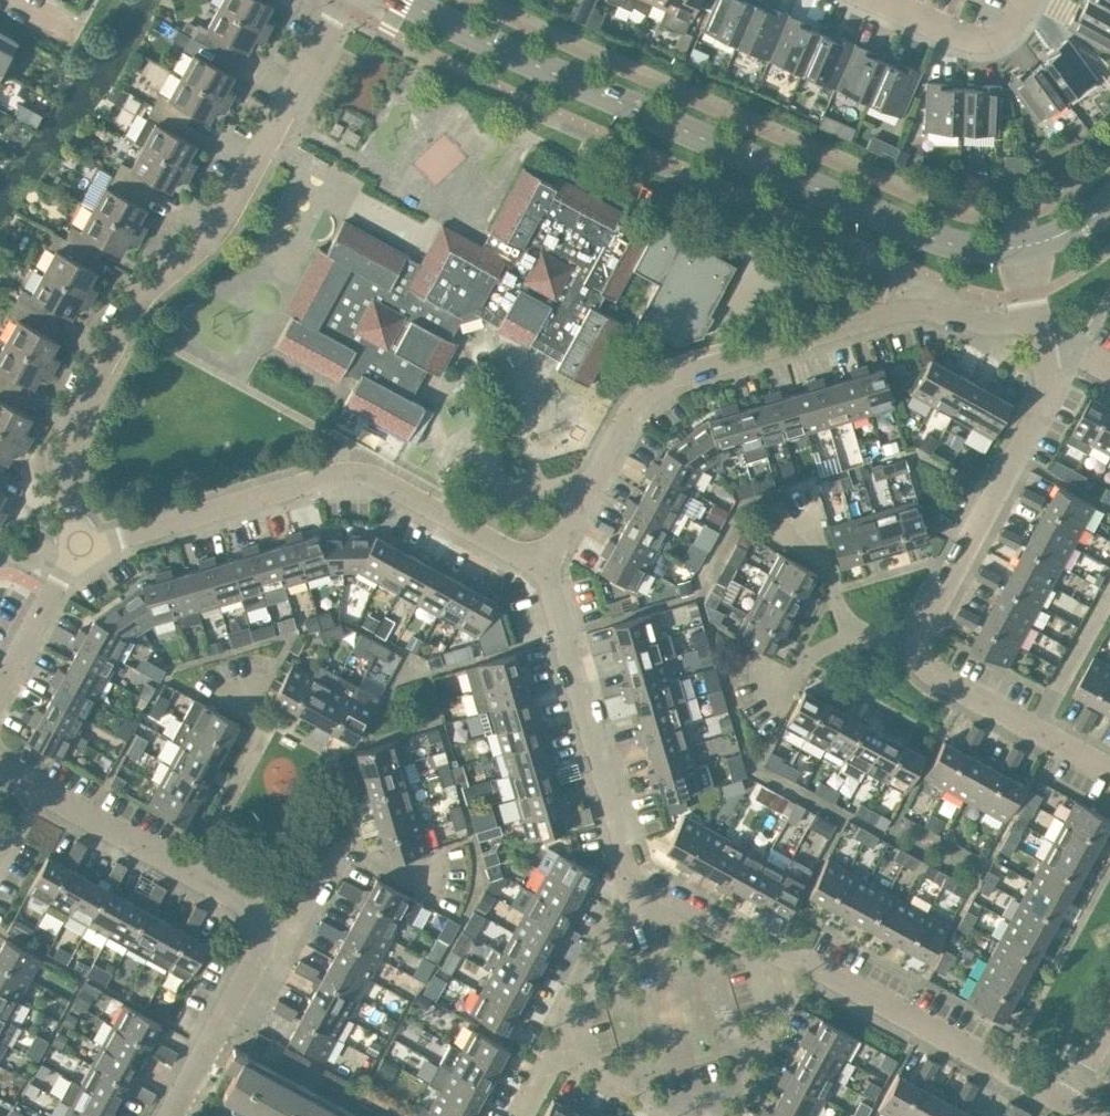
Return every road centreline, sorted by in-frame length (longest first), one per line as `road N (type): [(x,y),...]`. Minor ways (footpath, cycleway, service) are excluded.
road 1 (unclassified): [(1017,249),(938,241),(405,0)]
road 2 (residential): [(76,551),(70,451),(90,386),(142,292),(221,225),(343,0)]
road 3 (residential): [(545,572),(630,412),(668,380),(910,310),(991,325),(1032,318)]
road 4 (residential): [(1109,771),(934,679),(917,645),(1048,399),(1041,365)]
road 5 (residential): [(76,551),(338,478),(374,481),(545,572)]
road 6 (residential): [(170,1115),(261,948),(251,907),(32,786)]
road 7 (residential): [(1069,1104),(812,962),(787,963),(755,947)]
road 8 (residential): [(639,884),(545,572)]
road 9 (residential): [(711,1115),(770,1007),(755,947)]
road 10 (residential): [(555,1045),(639,884)]
road 11 (residential): [(877,0),(982,43),(1011,32),(1028,0)]
road 12 (residential): [(0,690),(76,551)]
road 13 (residential): [(555,1045),(692,1115)]
road 14 (residential): [(755,947),(639,884)]

